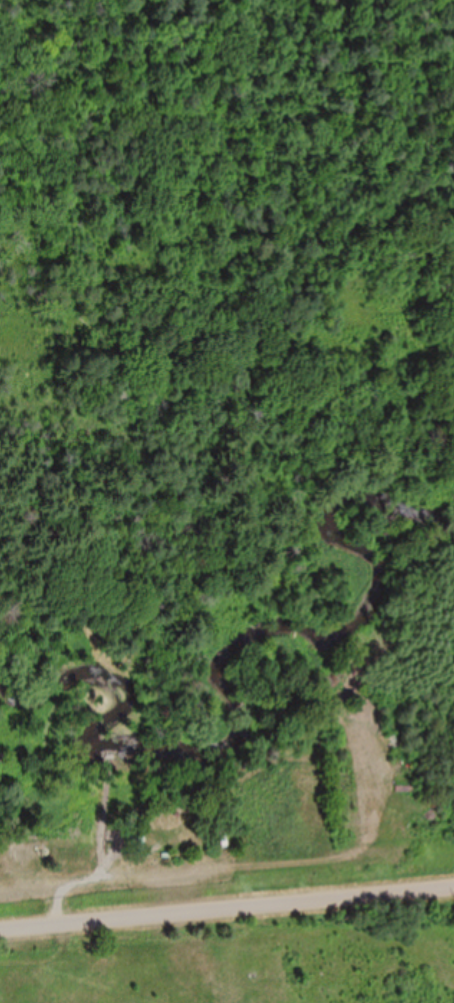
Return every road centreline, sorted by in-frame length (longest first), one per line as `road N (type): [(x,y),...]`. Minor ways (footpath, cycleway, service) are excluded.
road 1 (residential): [(0,928),(453,884)]

